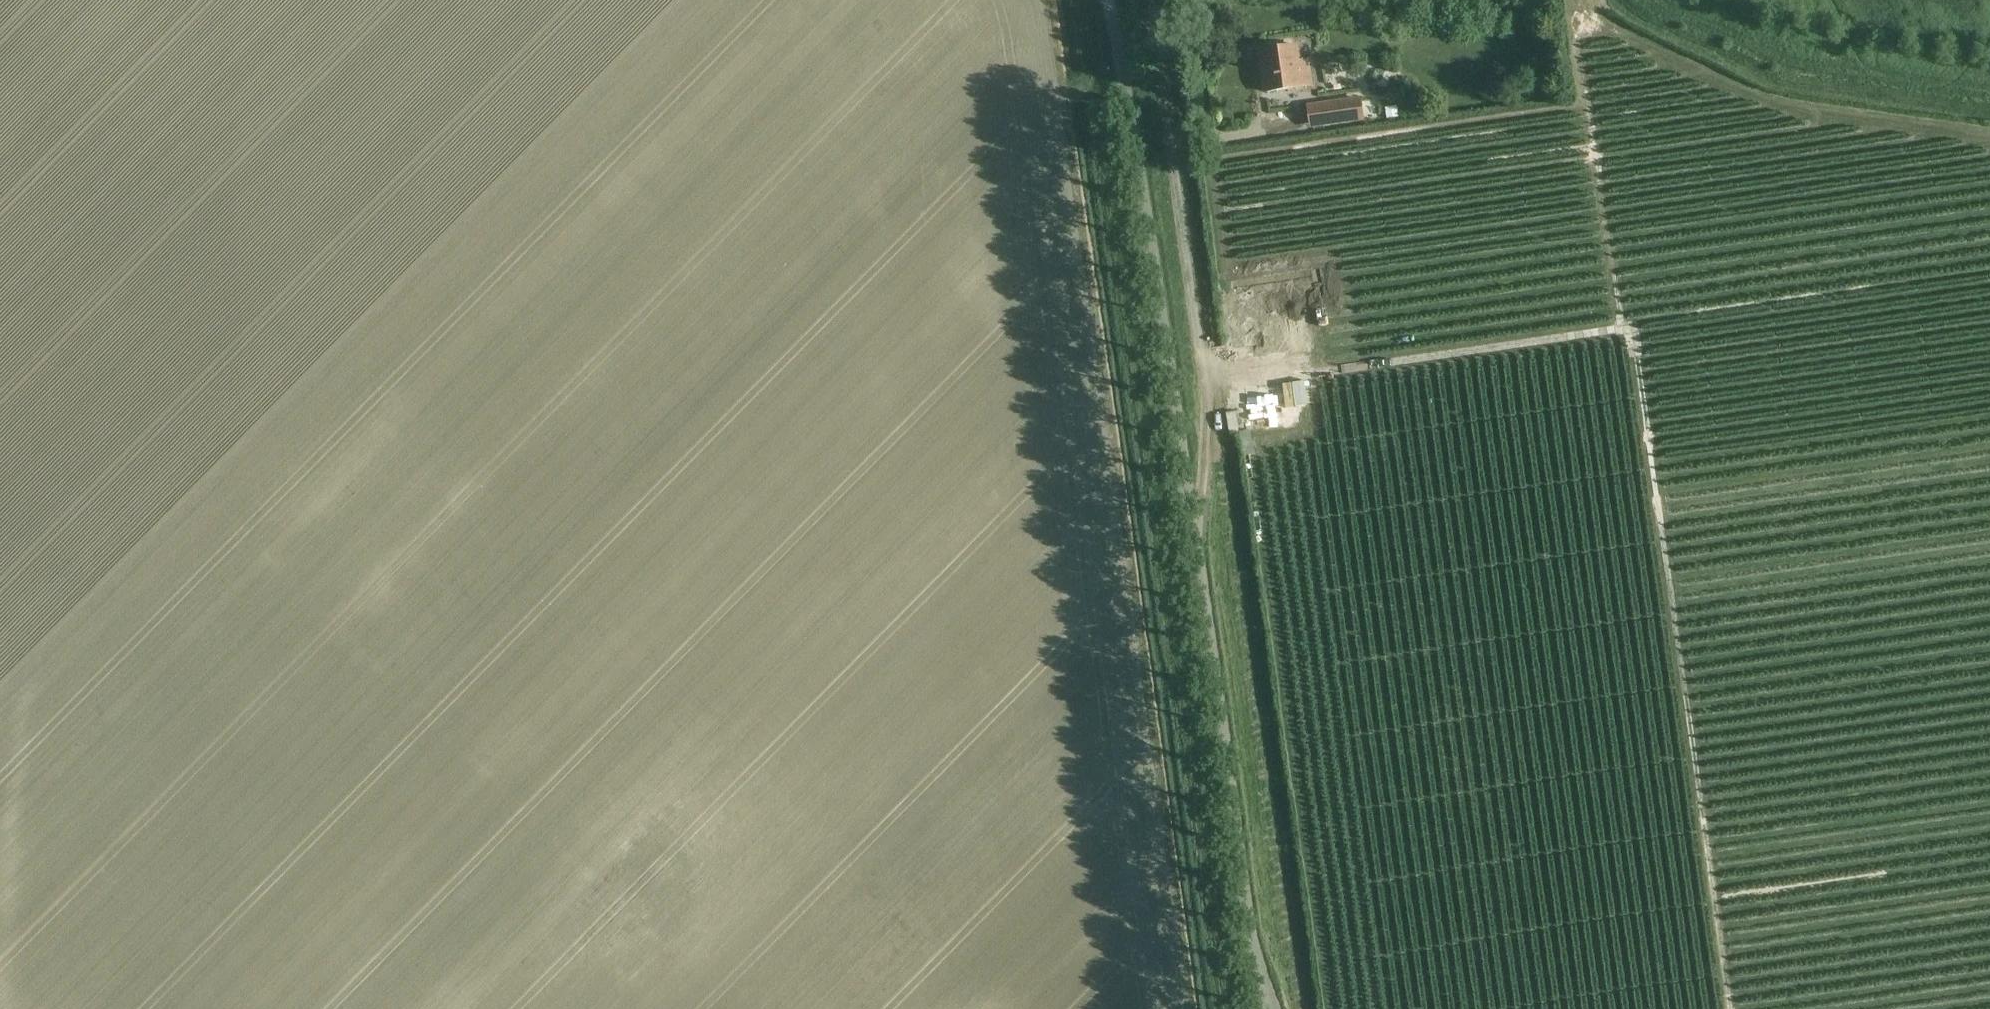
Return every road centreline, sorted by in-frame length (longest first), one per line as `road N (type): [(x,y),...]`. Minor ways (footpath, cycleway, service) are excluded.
road 1 (unclassified): [(1191,523),(1207,385),(1170,148),(1133,0)]
road 2 (unclassified): [(1191,523),(1109,0)]
road 3 (unclassified): [(1262,1008),(1191,523)]

